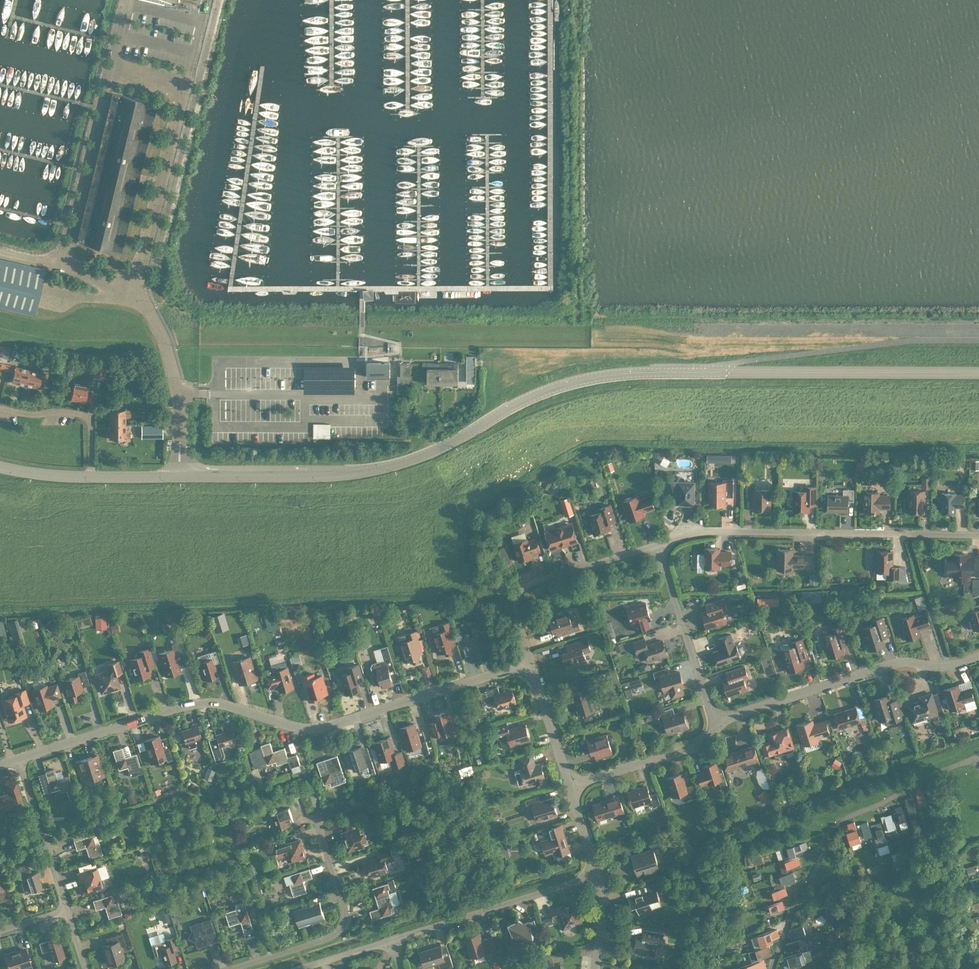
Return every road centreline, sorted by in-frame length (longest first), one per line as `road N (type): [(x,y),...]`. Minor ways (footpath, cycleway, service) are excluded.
road 1 (tertiary): [(706,371),(608,375),(561,386),(435,453),(391,467),(182,476)]
road 2 (residential): [(528,660),(331,725),(294,725),(202,701),(17,759)]
road 3 (residential): [(978,534),(704,530),(656,544)]
road 4 (residential): [(714,722),(903,660),(942,666),(978,655)]
road 5 (tertiary): [(706,371),(978,372)]
road 6 (unclassified): [(129,289),(71,270),(66,258),(111,66)]
road 7 (residential): [(316,813),(345,925),(334,937),(230,968)]
road 8 (residential): [(656,544),(523,586),(514,601),(528,660)]
road 9 (residential): [(391,940),(597,875)]
road 10 (unclassified): [(129,289),(187,85)]
road 11 (unclassified): [(182,476),(180,395),(166,341),(129,289)]
road 12 (residential): [(714,722),(656,544)]
road 13 (residential): [(569,785),(709,740),(714,722)]
road 14 (residential): [(66,913),(17,759)]
road 15 (unclassified): [(91,477),(90,415),(0,409)]
road 16 (residential): [(569,785),(528,660)]

